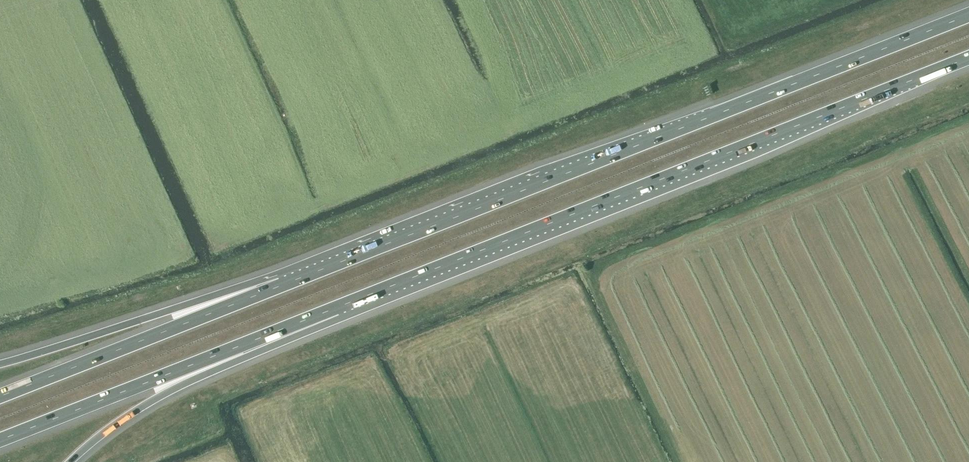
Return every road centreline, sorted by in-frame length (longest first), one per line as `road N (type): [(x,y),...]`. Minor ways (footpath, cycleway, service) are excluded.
road 1 (motorway): [(968,15),(282,285)]
road 2 (motorway): [(336,308),(968,58)]
road 3 (motorway): [(0,439),(336,308)]
road 4 (motorway): [(70,461),(158,398),(336,308)]
road 5 (motorway): [(282,285),(0,395)]
road 6 (motorway): [(282,285),(0,364)]

